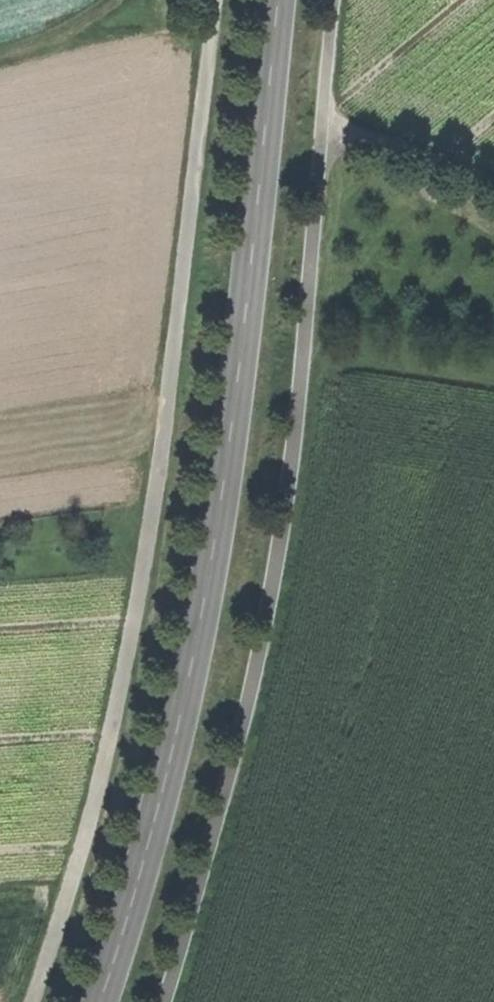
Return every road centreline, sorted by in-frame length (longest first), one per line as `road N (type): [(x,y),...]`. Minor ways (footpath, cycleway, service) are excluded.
road 1 (track): [(32,1001),(95,798),(146,554),(216,0)]
road 2 (track): [(163,1001),(268,611),(309,307),(333,0)]
road 3 (primary): [(108,1001),(150,856),(205,584),(276,0)]
road 4 (track): [(493,176),(322,118)]
road 5 (track): [(0,53),(116,0)]

